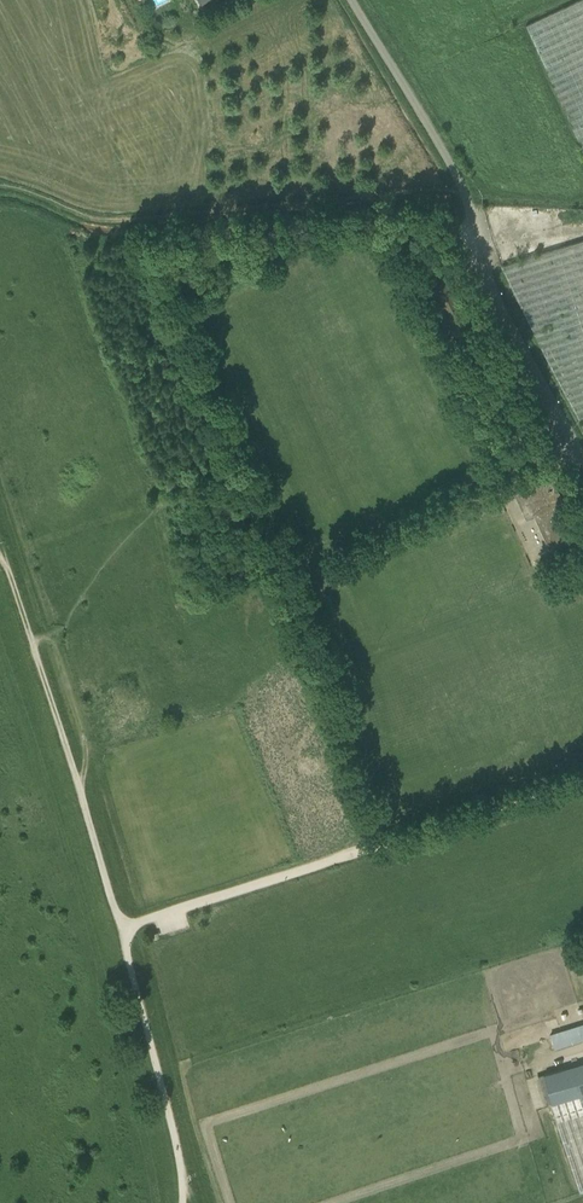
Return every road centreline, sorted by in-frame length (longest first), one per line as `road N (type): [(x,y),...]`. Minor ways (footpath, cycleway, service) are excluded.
road 1 (track): [(183,1172),(122,929),(582,781)]
road 2 (unclassified): [(582,460),(483,270),(469,200),(352,0)]
road 3 (track): [(469,200),(455,190),(418,191),(117,219),(0,186)]
road 4 (track): [(122,929),(0,557)]
road 5 (track): [(79,790),(87,749),(55,645),(34,643)]

